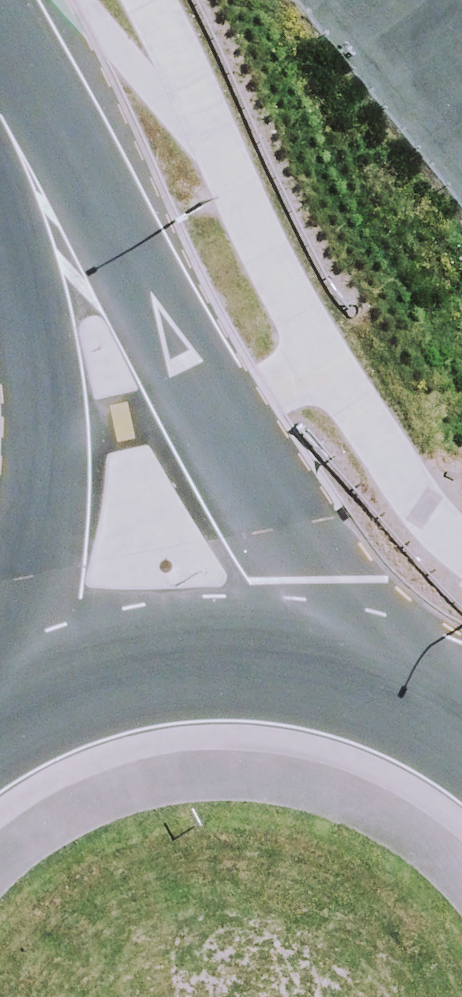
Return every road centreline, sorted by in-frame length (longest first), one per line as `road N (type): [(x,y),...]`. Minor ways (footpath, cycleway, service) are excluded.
road 1 (tertiary): [(35,160),(161,289),(313,579),(417,701)]
road 2 (tertiary): [(0,704),(35,546),(42,411),(35,160)]
road 3 (tertiary): [(0,722),(141,669),(252,661),(417,701)]

